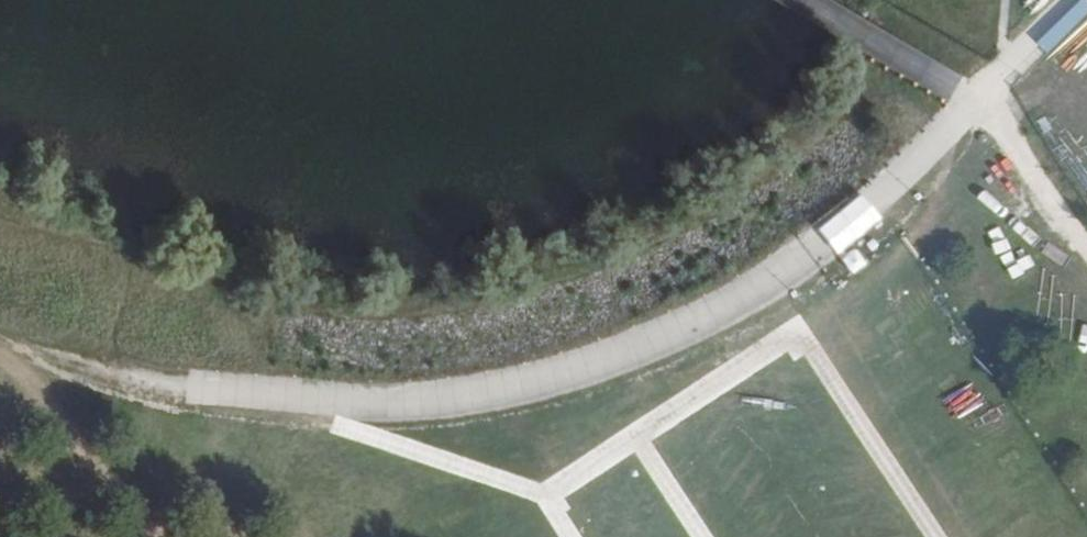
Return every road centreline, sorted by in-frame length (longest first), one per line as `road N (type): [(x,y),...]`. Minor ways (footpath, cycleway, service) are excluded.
road 1 (track): [(195,393),(382,406),(477,400),(596,372),(696,329),(870,208)]
road 2 (track): [(195,393),(100,391),(0,436)]
road 3 (track): [(967,113),(990,112),(1086,243)]
road 4 (track): [(967,113),(1078,0)]
road 5 (track): [(967,113),(870,208)]

